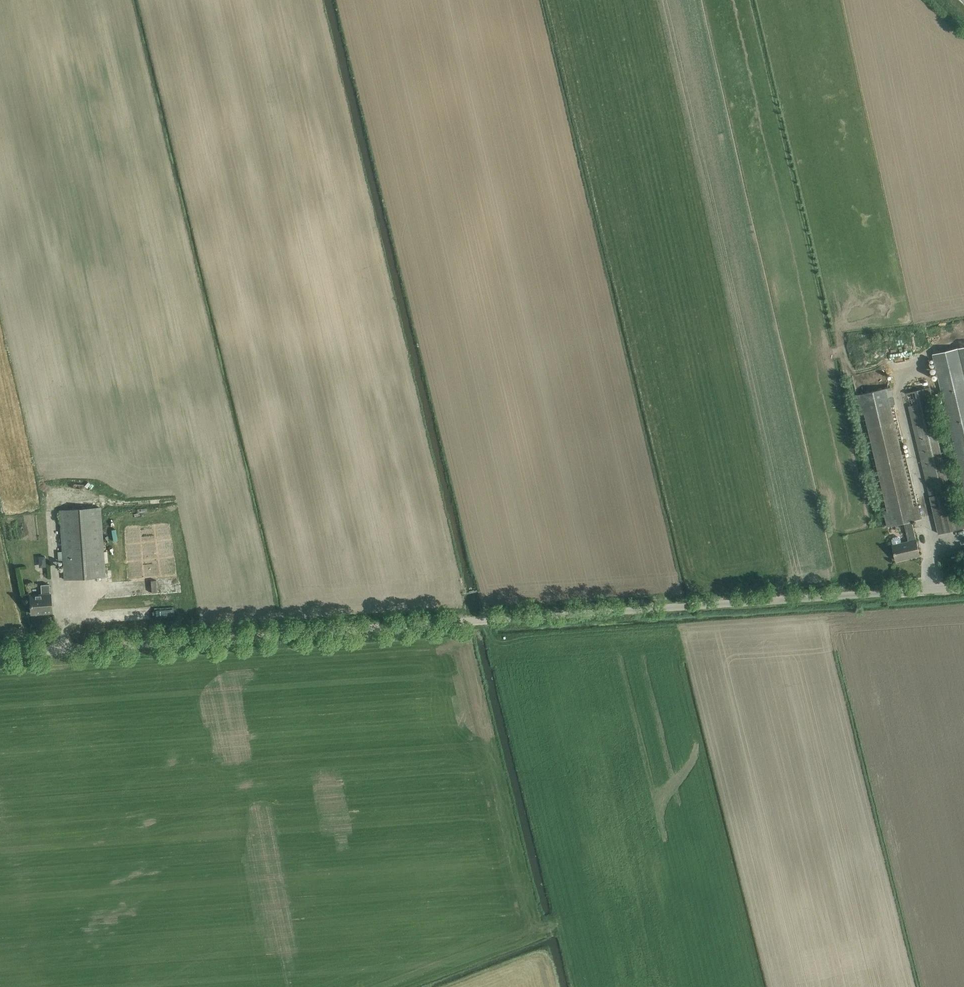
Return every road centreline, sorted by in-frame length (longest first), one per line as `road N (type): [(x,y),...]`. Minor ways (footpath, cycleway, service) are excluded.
road 1 (unclassified): [(0,654),(963,587)]

